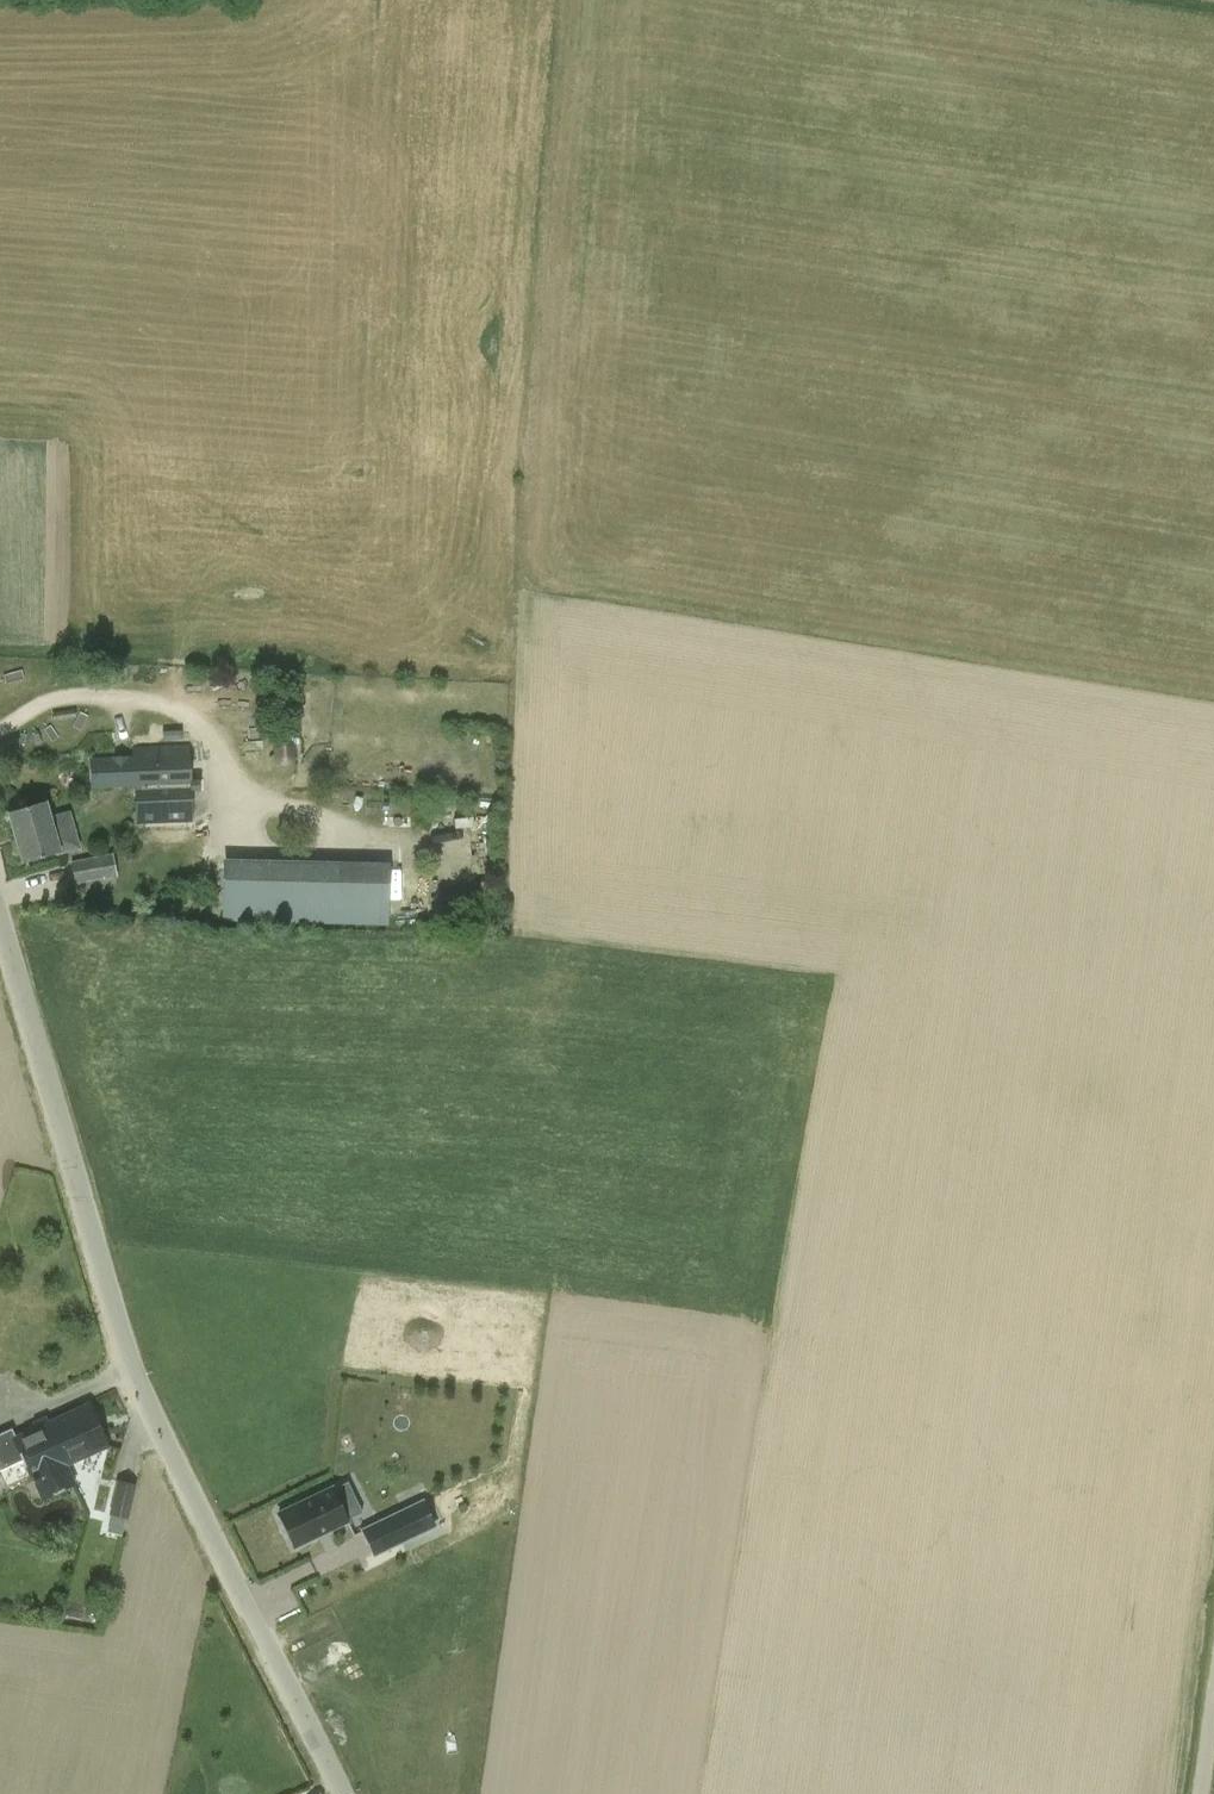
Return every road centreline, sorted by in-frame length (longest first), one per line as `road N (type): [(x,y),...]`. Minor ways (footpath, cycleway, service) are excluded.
road 1 (unclassified): [(0,924),(133,1378),(342,1793)]

